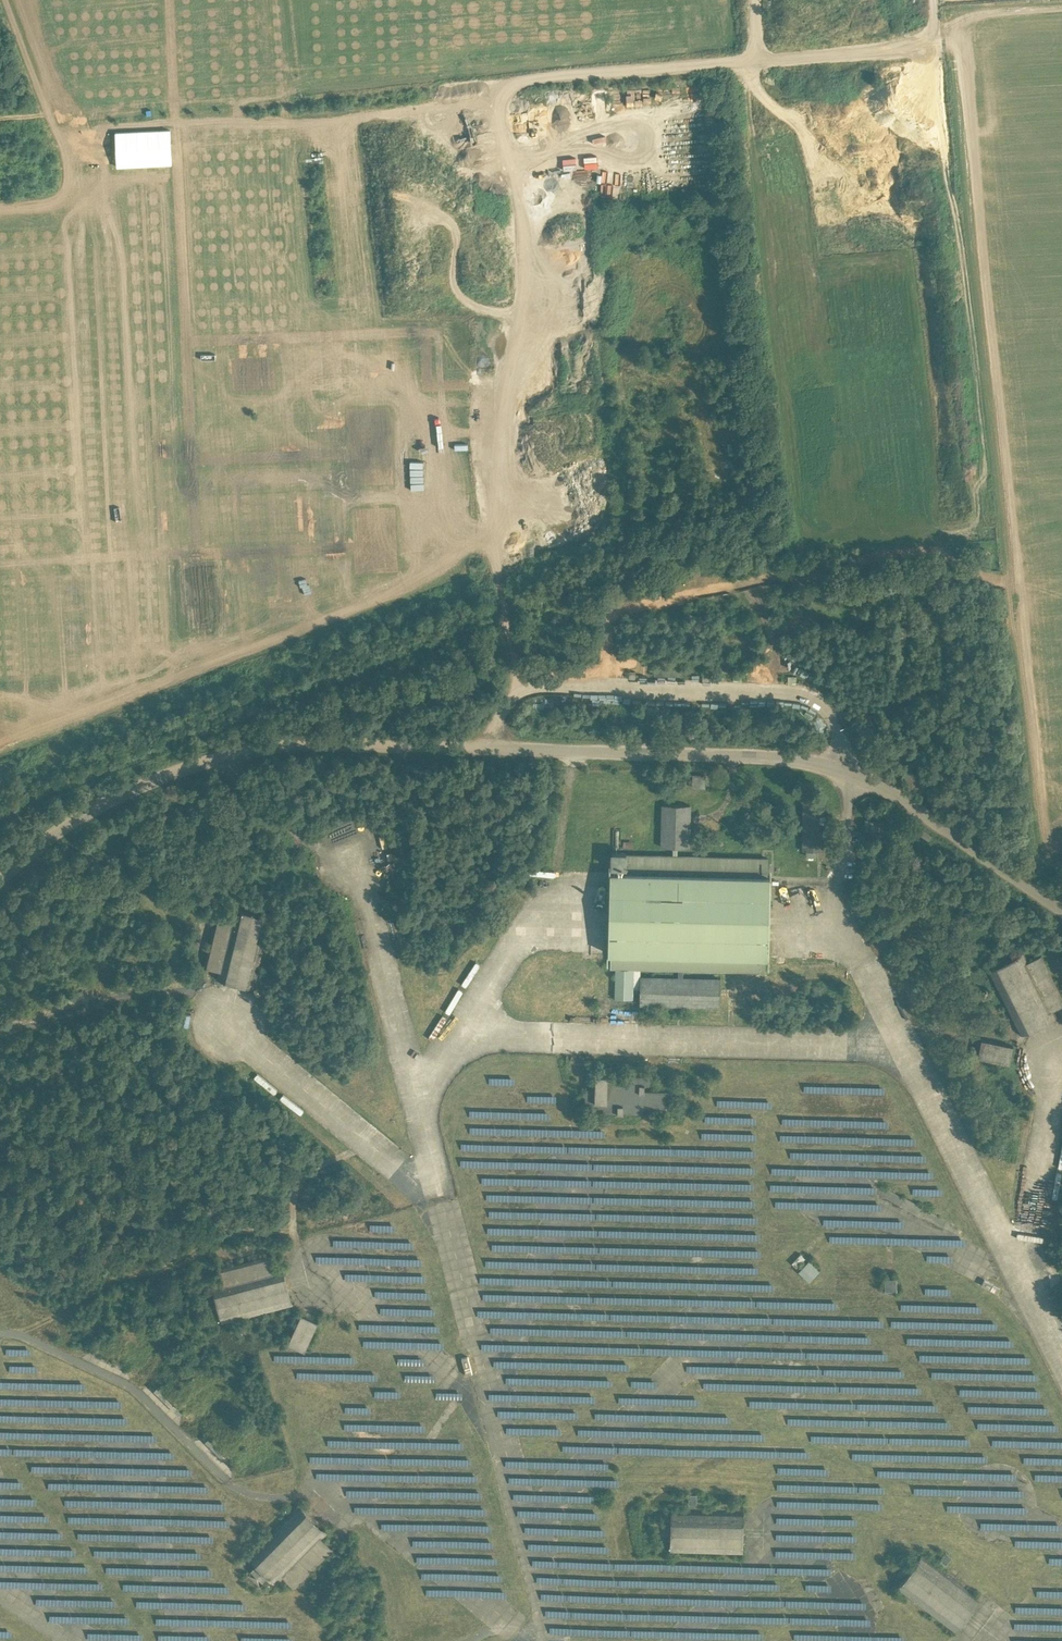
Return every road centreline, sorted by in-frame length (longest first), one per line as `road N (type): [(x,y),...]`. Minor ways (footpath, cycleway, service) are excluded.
road 1 (unclassified): [(0,877),(64,826),(167,775),(262,748),(350,742),(813,764),(893,793),(1061,910)]
road 2 (track): [(575,750),(554,885)]

